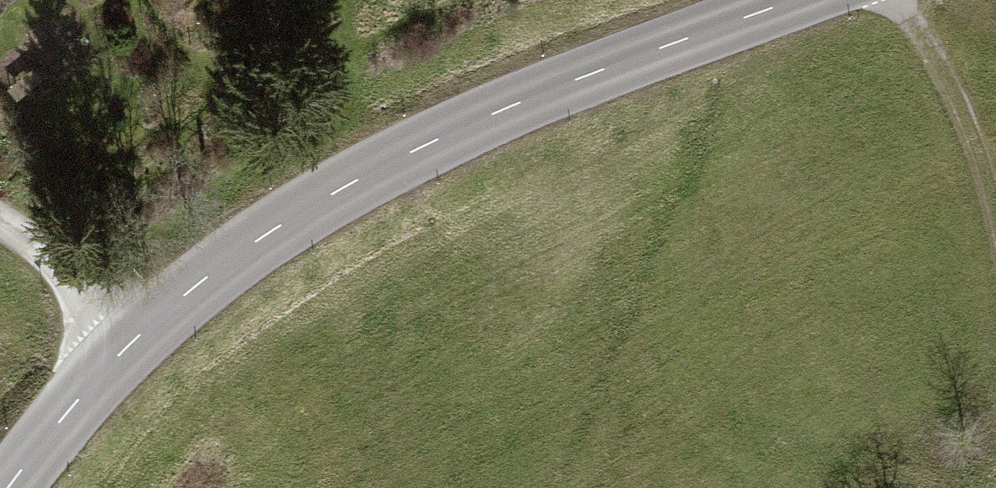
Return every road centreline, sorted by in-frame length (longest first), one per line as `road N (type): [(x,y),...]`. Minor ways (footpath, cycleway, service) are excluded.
road 1 (secondary): [(793,0),(599,72),(338,193),(226,265),(129,346),(9,487)]
road 2 (track): [(995,219),(967,116),(902,0)]
road 3 (track): [(129,346),(0,224)]

